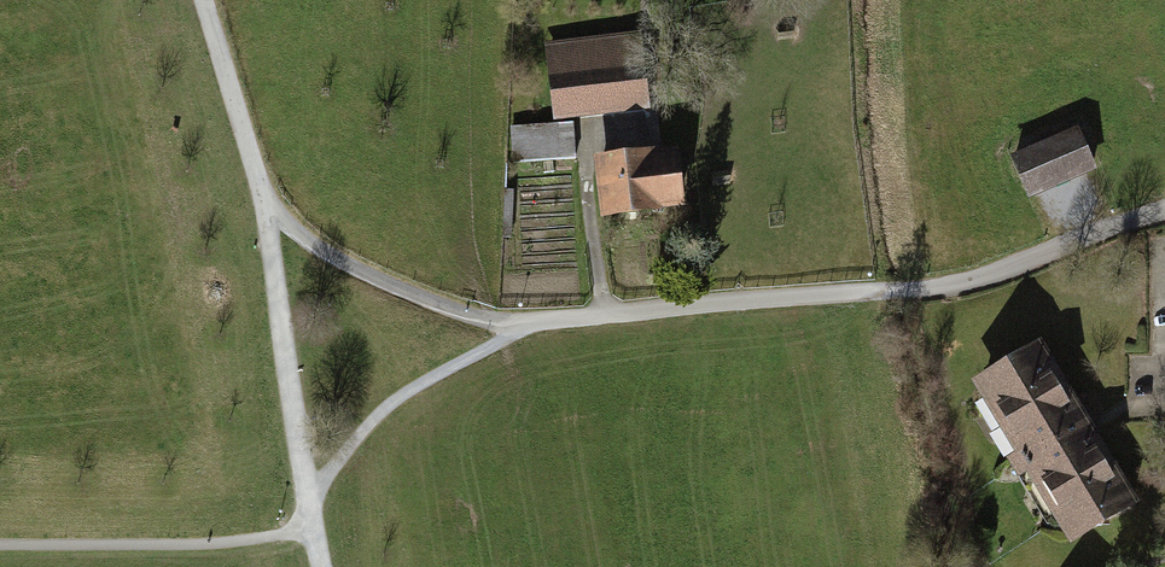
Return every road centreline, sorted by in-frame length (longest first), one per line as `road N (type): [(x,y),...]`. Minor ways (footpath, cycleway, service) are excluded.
road 1 (track): [(1164,212),(978,283),(517,328)]
road 2 (track): [(517,328),(389,289),(267,208),(207,0)]
road 3 (track): [(311,497),(267,208)]
road 4 (track): [(517,328),(402,397),(359,434),(311,497)]

